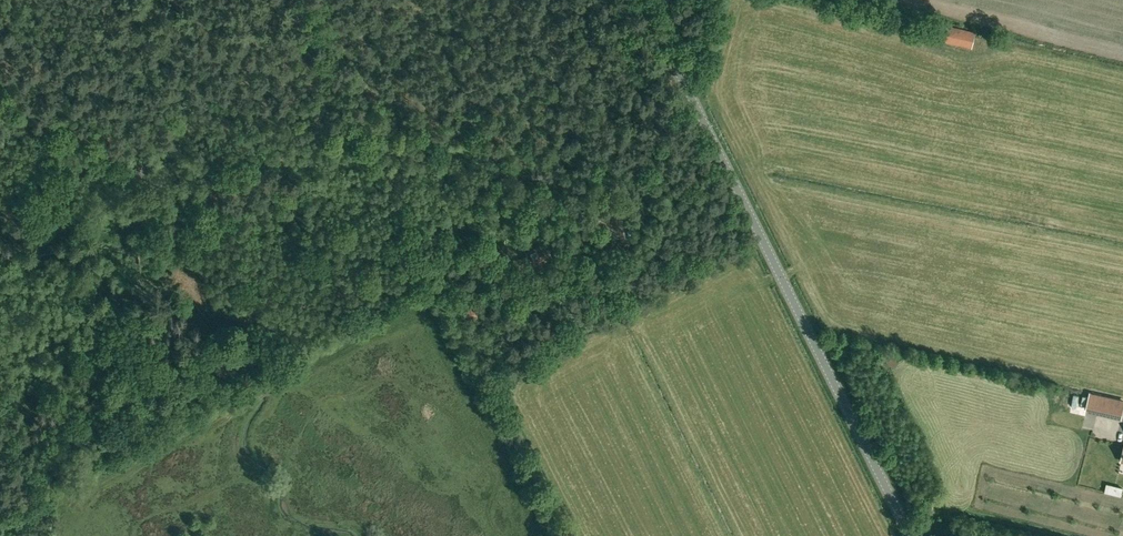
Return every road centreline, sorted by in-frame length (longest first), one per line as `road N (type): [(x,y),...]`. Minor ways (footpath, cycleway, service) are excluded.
road 1 (tertiary): [(908,535),(639,0)]

